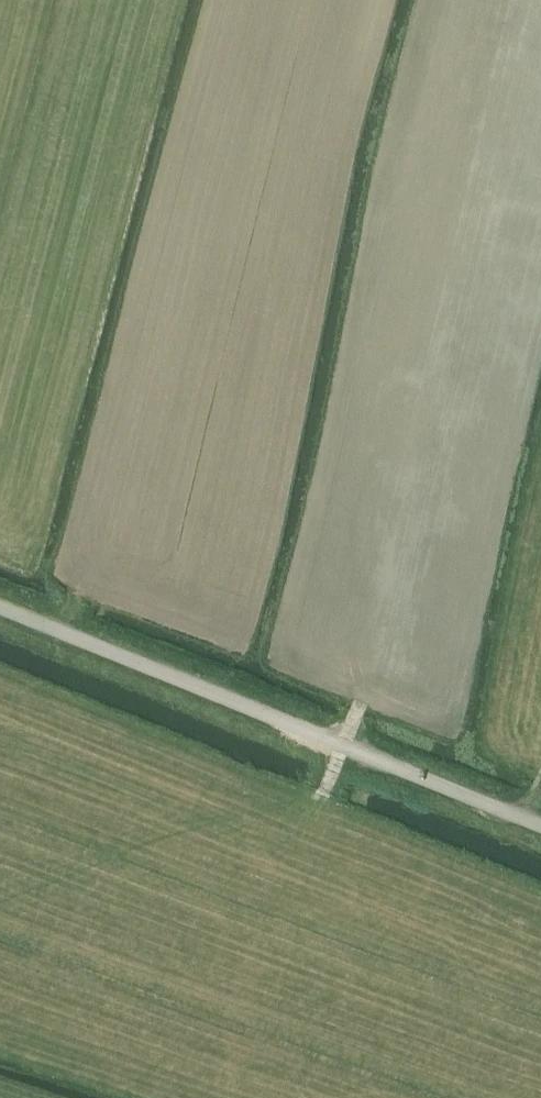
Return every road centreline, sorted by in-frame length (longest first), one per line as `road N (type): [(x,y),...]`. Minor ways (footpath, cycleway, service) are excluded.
road 1 (unclassified): [(0,606),(540,828)]

